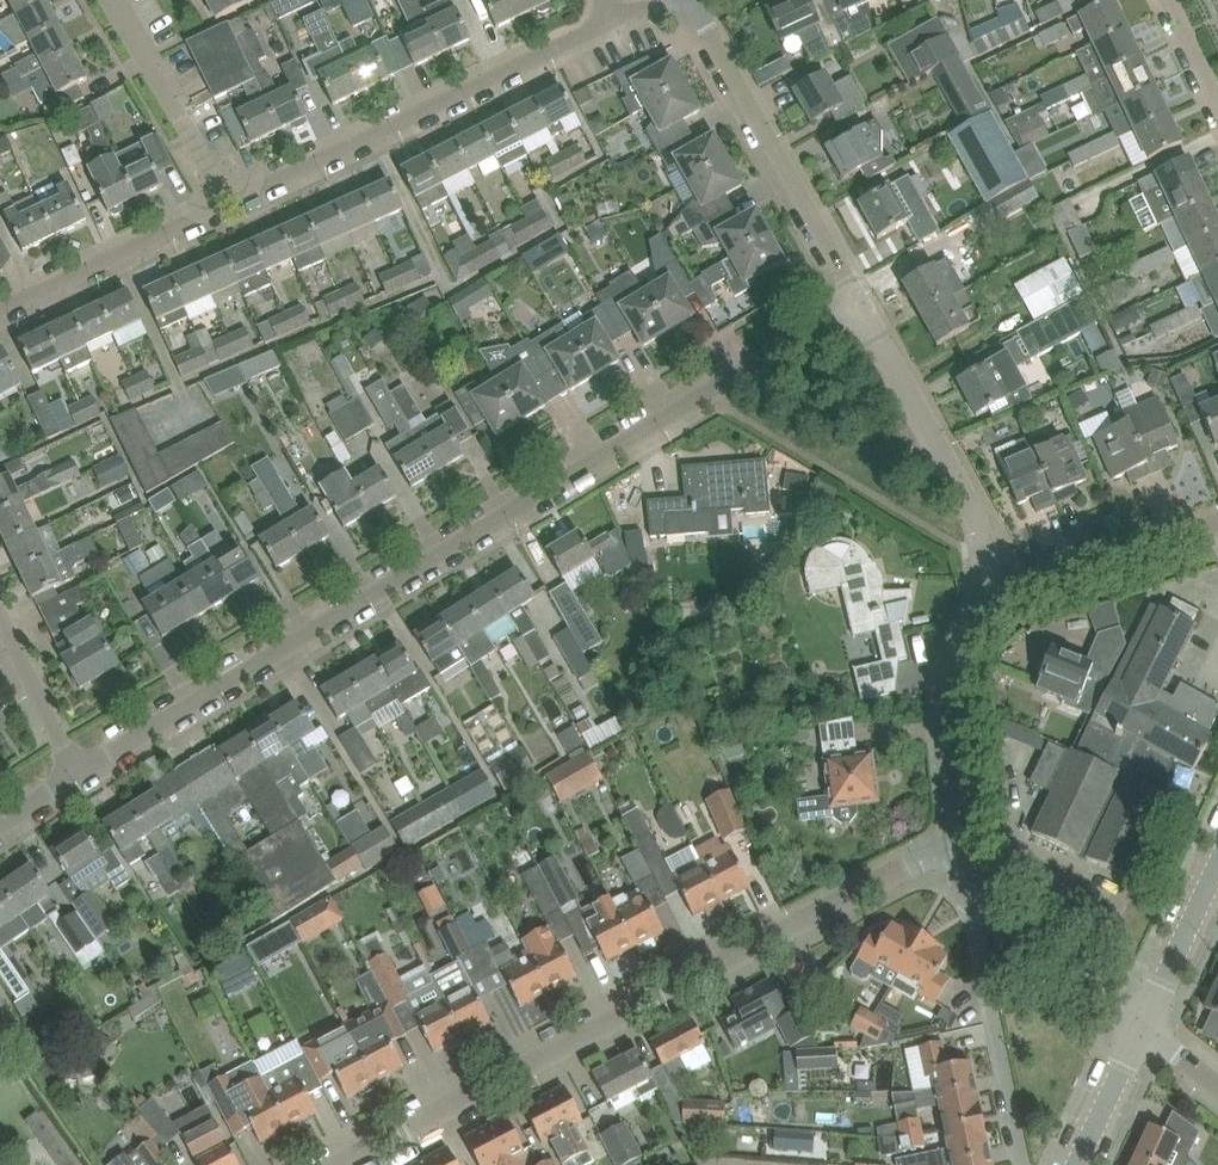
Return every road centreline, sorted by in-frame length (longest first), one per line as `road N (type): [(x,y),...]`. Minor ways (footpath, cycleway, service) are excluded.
road 1 (residential): [(84,774),(854,284)]
road 2 (residential): [(318,1164),(880,869),(960,847)]
road 3 (residential): [(230,201),(614,17)]
road 4 (residential): [(981,583),(976,519),(854,284)]
road 5 (residential): [(854,284),(690,0)]
road 6 (residential): [(1023,1164),(975,931),(980,890)]
road 7 (residential): [(960,847),(947,794),(957,683),(981,583)]
road 8 (residential): [(0,314),(230,201)]
road 9 (residential): [(981,583),(1018,582),(1175,540),(1217,518)]
road 10 (residential): [(230,201),(113,0)]
road 11 (residential): [(1145,1023),(999,917),(980,890)]
road 12 (unclassified): [(84,774),(0,600)]
road 13 (unclassified): [(1145,1023),(1217,863)]
road 14 (unclassified): [(1081,1164),(1145,1023)]

